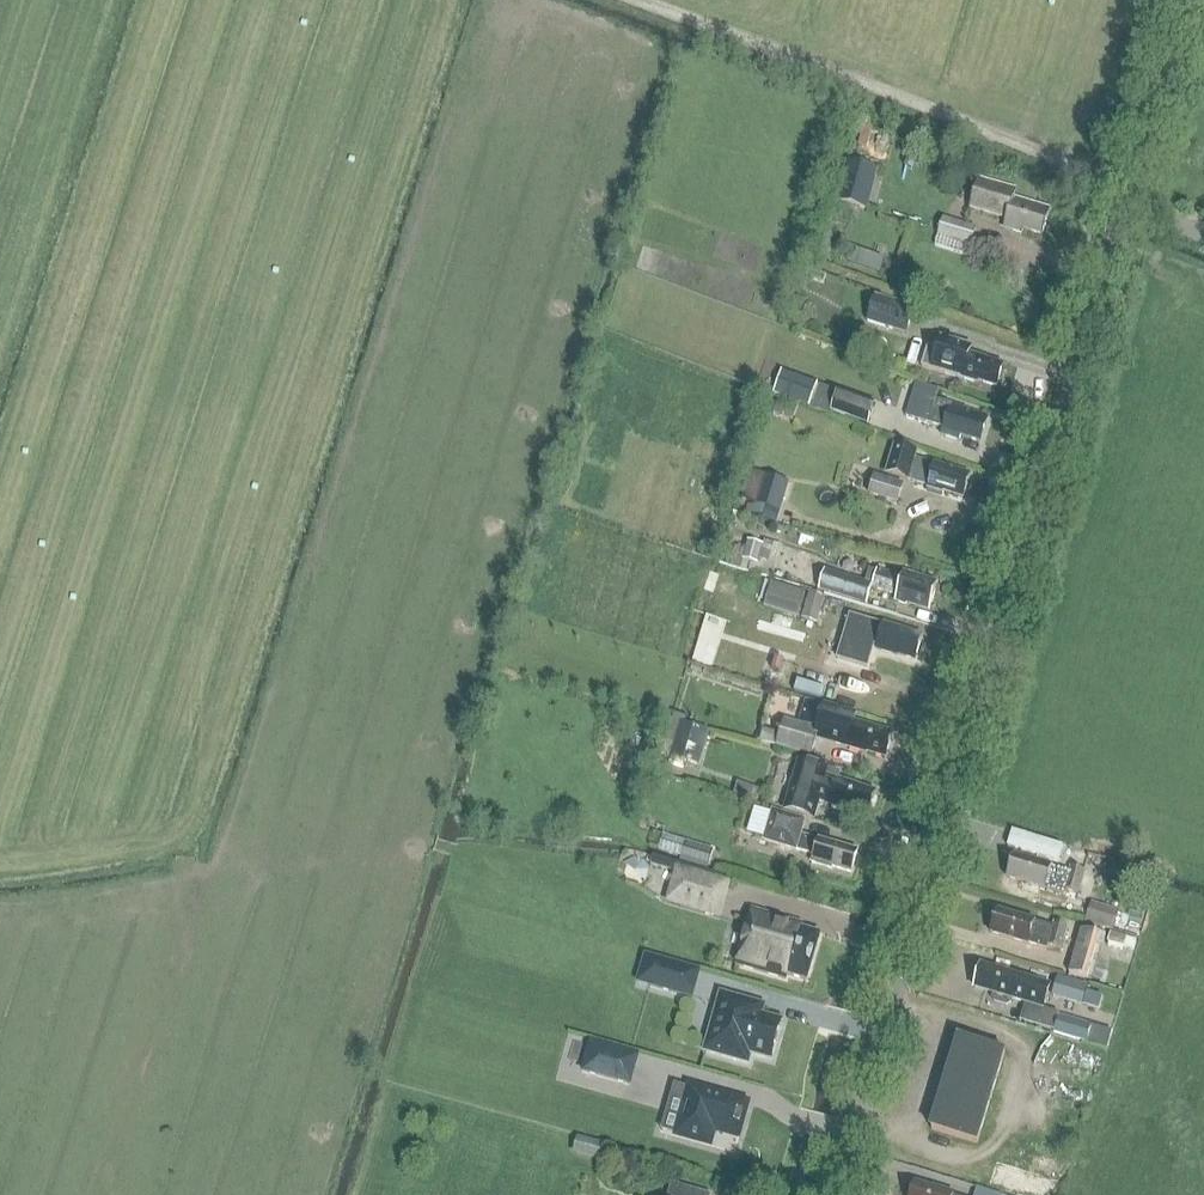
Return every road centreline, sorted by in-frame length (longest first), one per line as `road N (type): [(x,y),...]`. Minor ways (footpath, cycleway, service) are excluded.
road 1 (tertiary): [(829,1194),(1187,0)]

